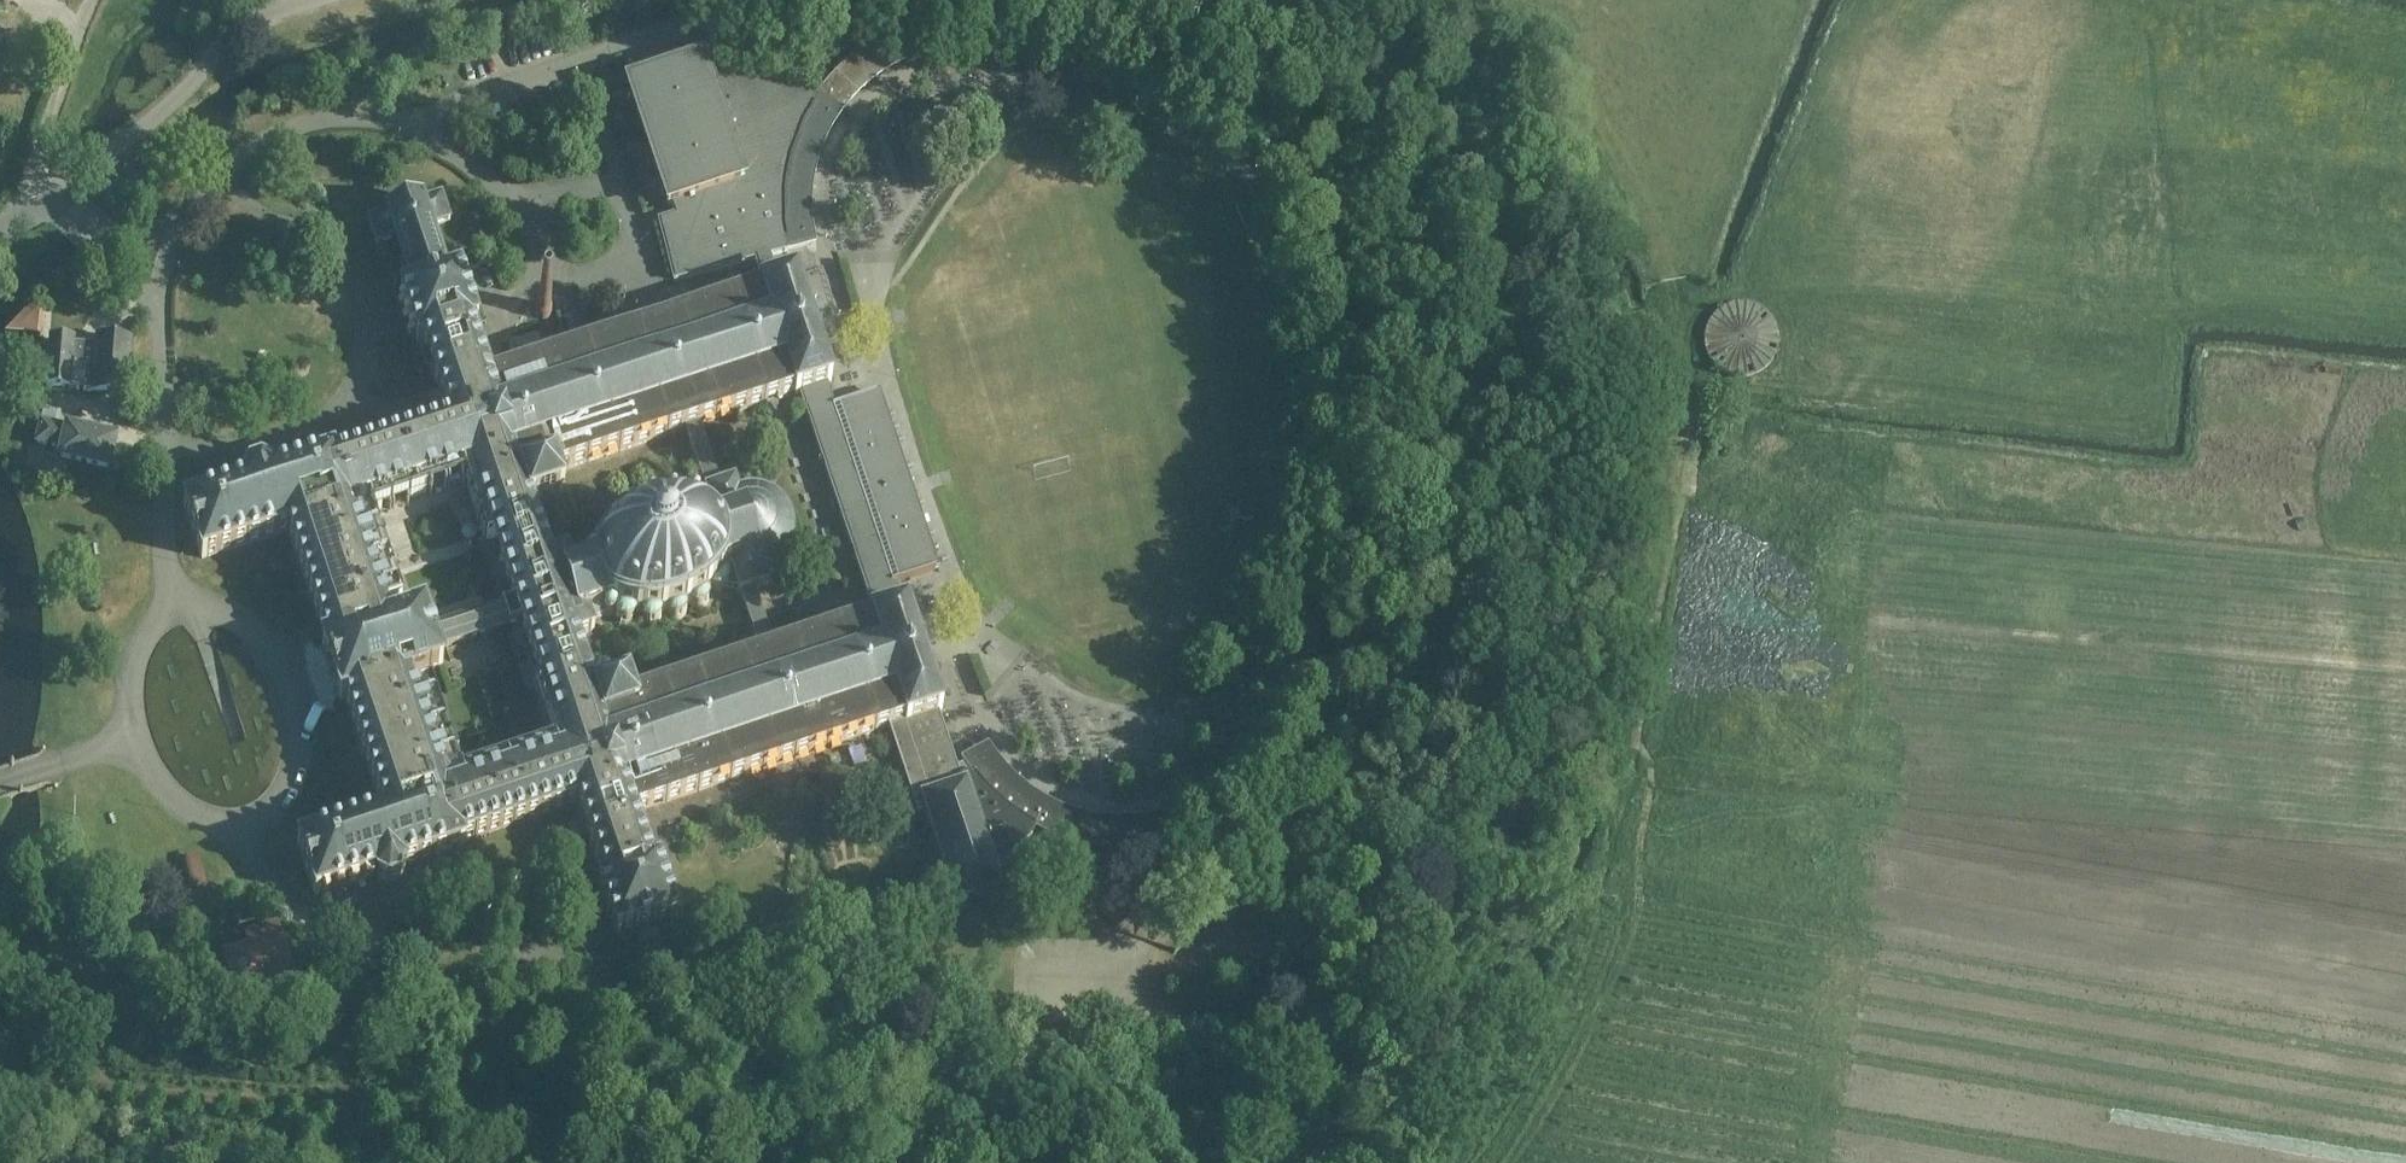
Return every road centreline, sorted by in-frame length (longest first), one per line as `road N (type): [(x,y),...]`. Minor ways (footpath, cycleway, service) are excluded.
road 1 (track): [(1685,384),(1683,313),(1661,251),(1514,0)]

